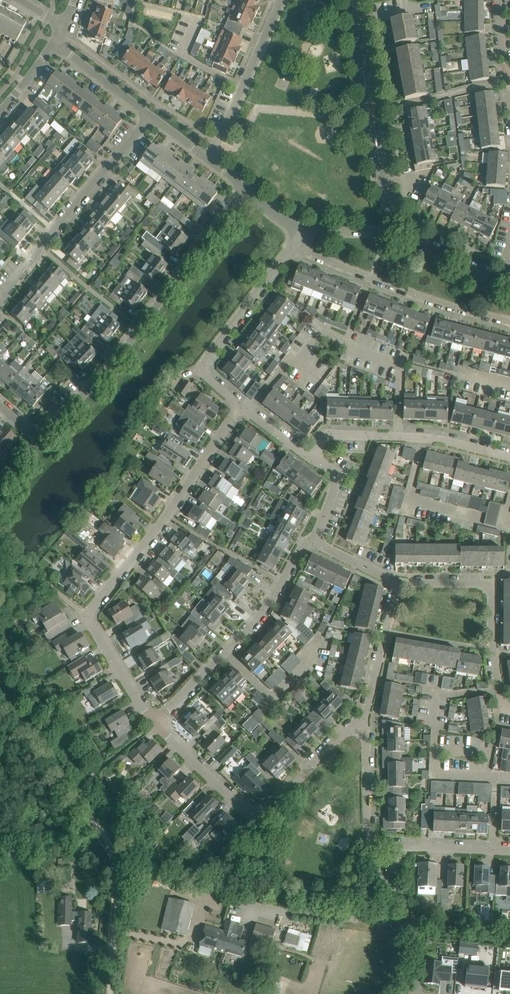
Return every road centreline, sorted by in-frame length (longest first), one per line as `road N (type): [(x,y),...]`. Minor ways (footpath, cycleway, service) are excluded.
road 1 (residential): [(155,723),(89,614),(239,406)]
road 2 (track): [(110,993),(116,860),(0,697)]
road 3 (residential): [(39,432),(109,368),(245,188)]
road 4 (residential): [(155,723),(255,816),(364,721)]
road 5 (residential): [(155,723),(260,615),(303,546),(314,542)]
road 6 (residential): [(0,298),(150,115)]
road 7 (residential): [(395,225),(352,0)]
road 8 (residential): [(509,322),(441,304),(297,247)]
road 9 (residential): [(509,457),(440,439),(332,434),(311,457)]
road 10 (residential): [(407,846),(359,916),(235,908)]
road 11 (residential): [(239,406),(210,379),(207,360),(297,247)]
road 12 (residential): [(208,158),(281,0)]
road 13 (residential): [(407,846),(370,837),(364,721)]
road 14 (residential): [(503,286),(395,225)]

